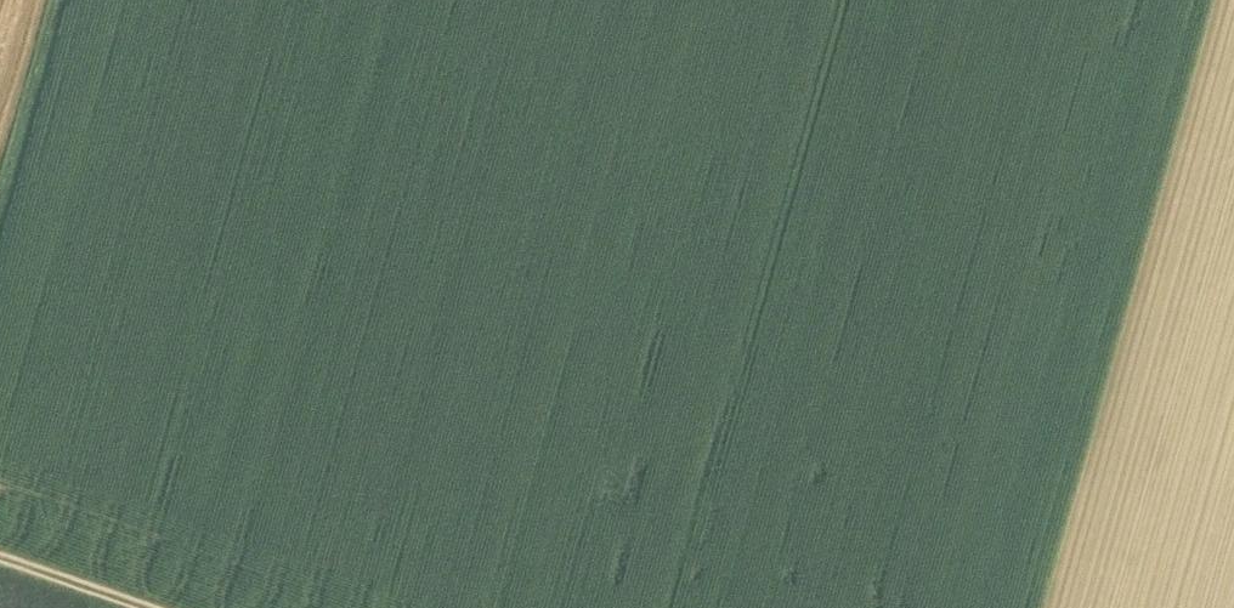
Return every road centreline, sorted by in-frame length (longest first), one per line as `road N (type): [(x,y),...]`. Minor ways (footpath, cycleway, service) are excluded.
road 1 (track): [(60,0),(0,208)]
road 2 (track): [(132,607),(0,565)]

